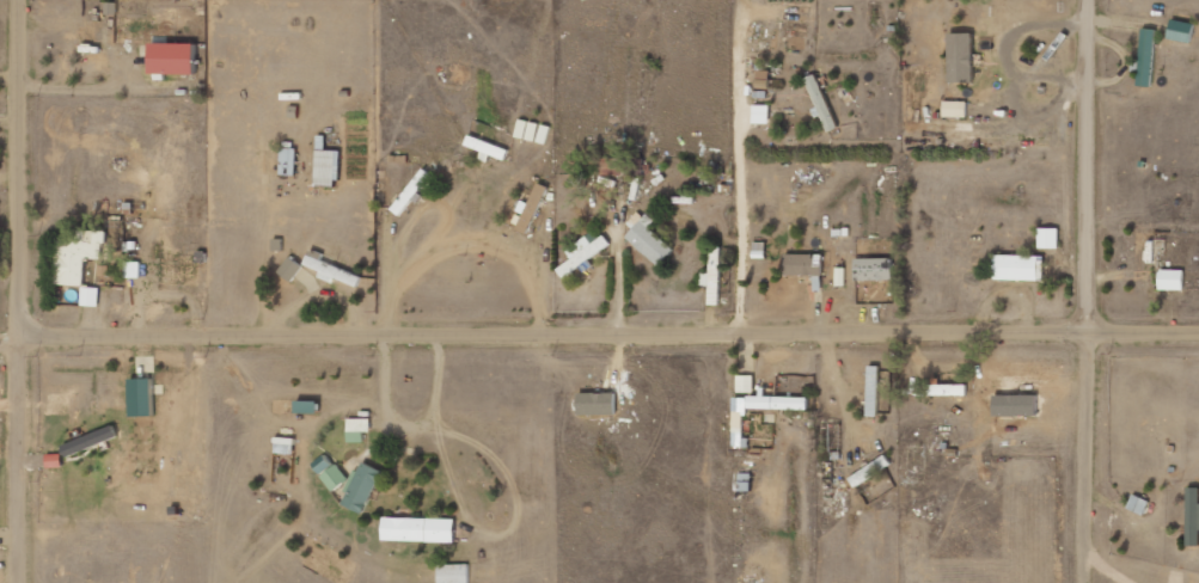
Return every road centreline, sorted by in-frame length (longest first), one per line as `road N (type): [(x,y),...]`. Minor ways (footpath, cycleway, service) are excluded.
road 1 (residential): [(1198,330),(22,335)]
road 2 (residential): [(22,582),(20,0)]
road 3 (residential): [(1087,582),(1087,0)]

